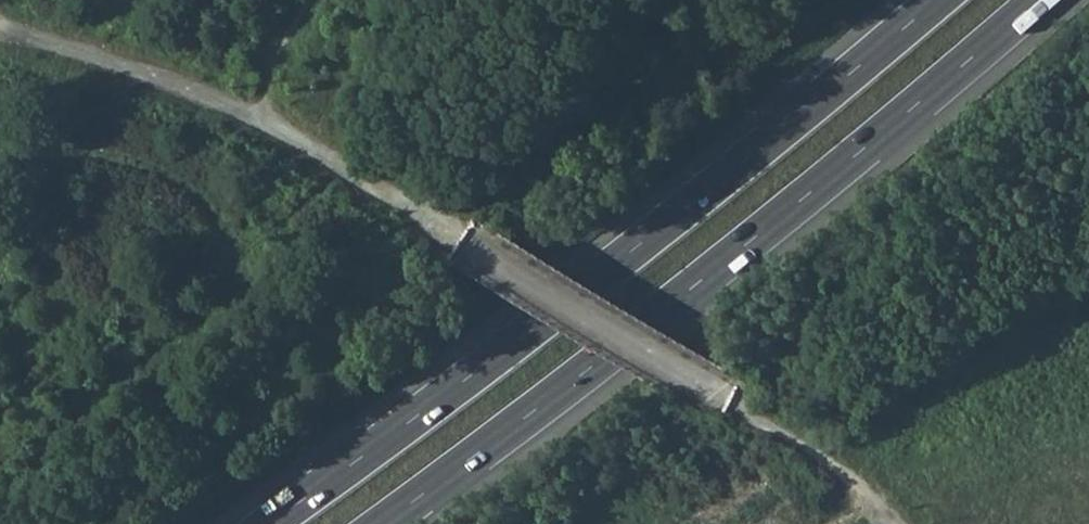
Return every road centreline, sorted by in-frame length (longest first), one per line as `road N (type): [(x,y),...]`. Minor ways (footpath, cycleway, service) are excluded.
road 1 (track): [(0,31),(78,50),(290,136),(718,393),(897,523)]
road 2 (trunk): [(938,0),(626,256),(269,523)]
road 3 (trunk): [(382,523),(698,282),(1038,0)]

